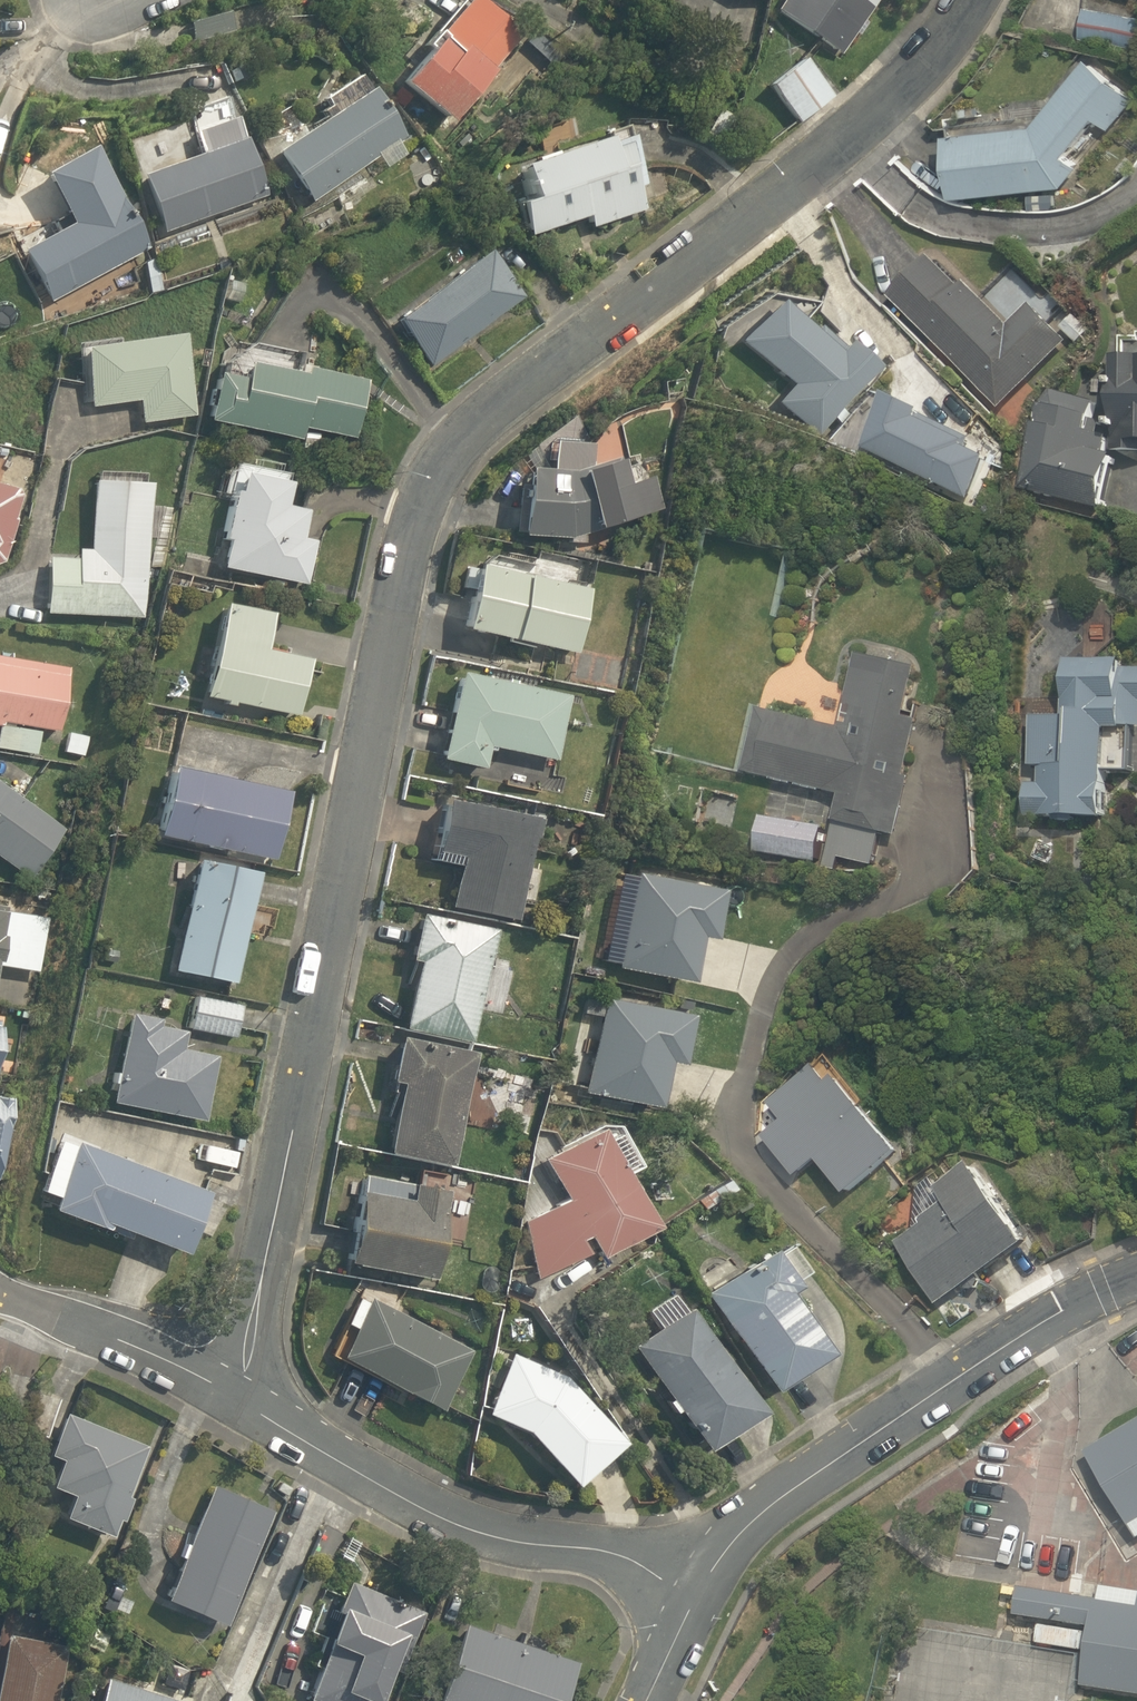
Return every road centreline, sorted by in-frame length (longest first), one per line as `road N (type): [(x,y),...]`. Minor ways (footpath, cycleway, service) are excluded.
road 1 (residential): [(239,1399),(405,565),(426,499),(454,452),(503,402),(879,109),(972,0)]
road 2 (residential): [(1136,1276),(1064,1309),(799,1484),(743,1530),(696,1596)]
road 3 (residential): [(239,1399),(456,1525),(501,1540),(602,1550),(696,1596)]
road 4 (residential): [(0,1294),(239,1399)]
road 5 (residential): [(0,593),(34,570),(70,402)]

